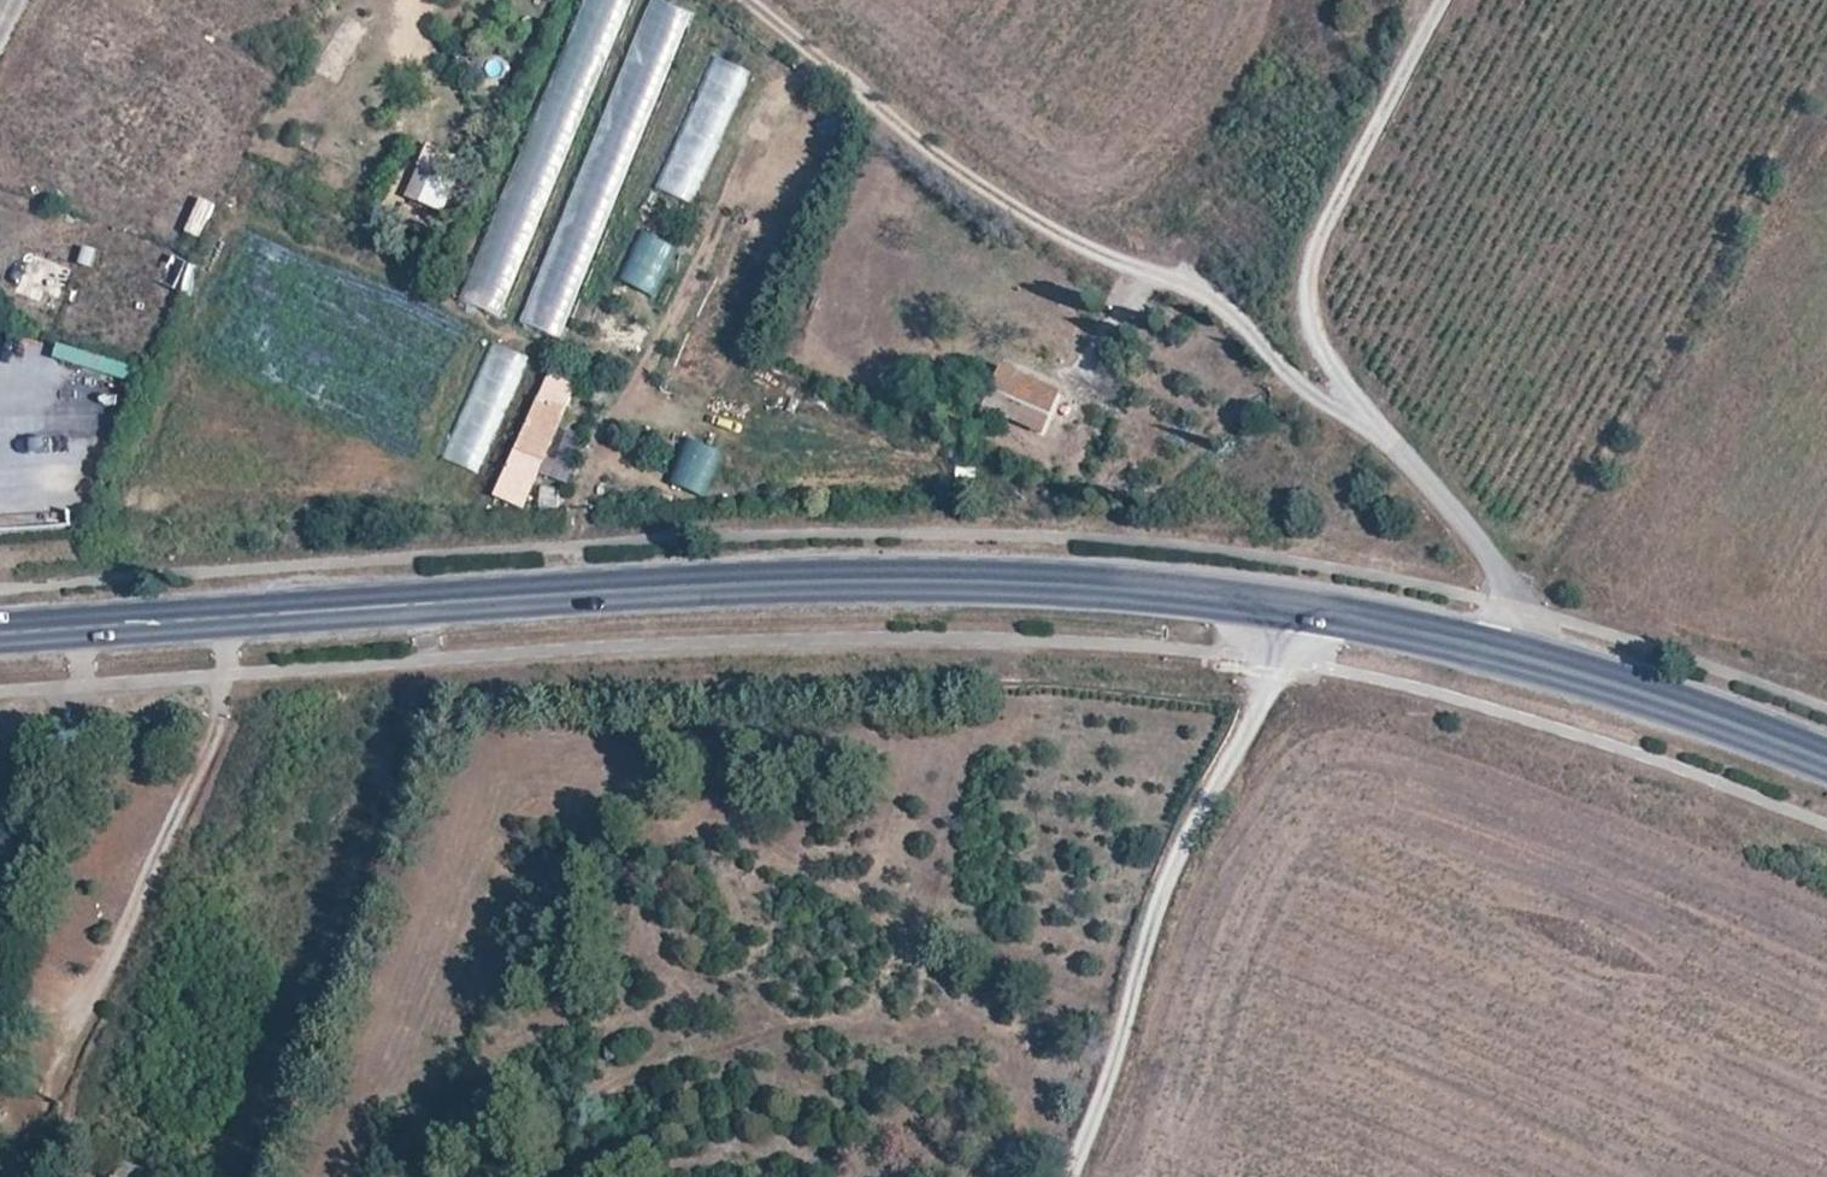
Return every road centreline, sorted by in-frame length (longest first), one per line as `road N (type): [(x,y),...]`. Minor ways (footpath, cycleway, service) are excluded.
road 1 (primary): [(1497,651),(1308,608),(1090,584),(895,577),(0,634)]
road 2 (track): [(1378,425),(1308,392),(1214,302),(1014,211),(740,0)]
road 3 (track): [(1069,1176),(1104,1093),(1160,904),(1284,657),(1293,606)]
road 4 (track): [(1378,425),(1320,345),(1308,296),(1316,246),(1443,0)]
road 5 (track): [(228,618),(232,675),(200,771),(86,995)]
road 6 (primary): [(1826,759),(1680,702),(1497,651)]
road 7 (unclassified): [(1497,651),(1512,598),(1490,552),(1378,425)]

